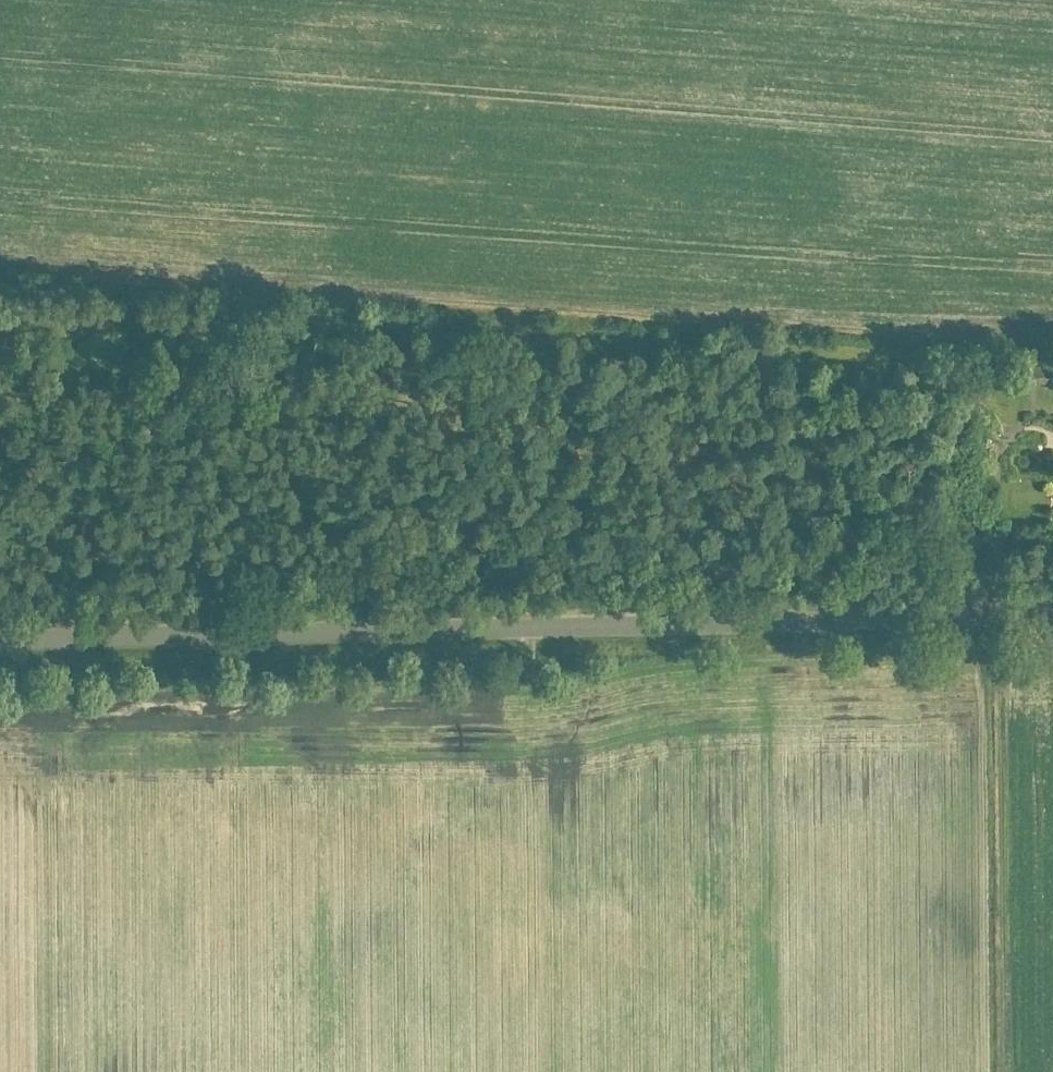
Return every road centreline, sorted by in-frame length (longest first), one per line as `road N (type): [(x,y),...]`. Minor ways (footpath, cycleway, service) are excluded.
road 1 (tertiary): [(0,642),(1052,616)]

